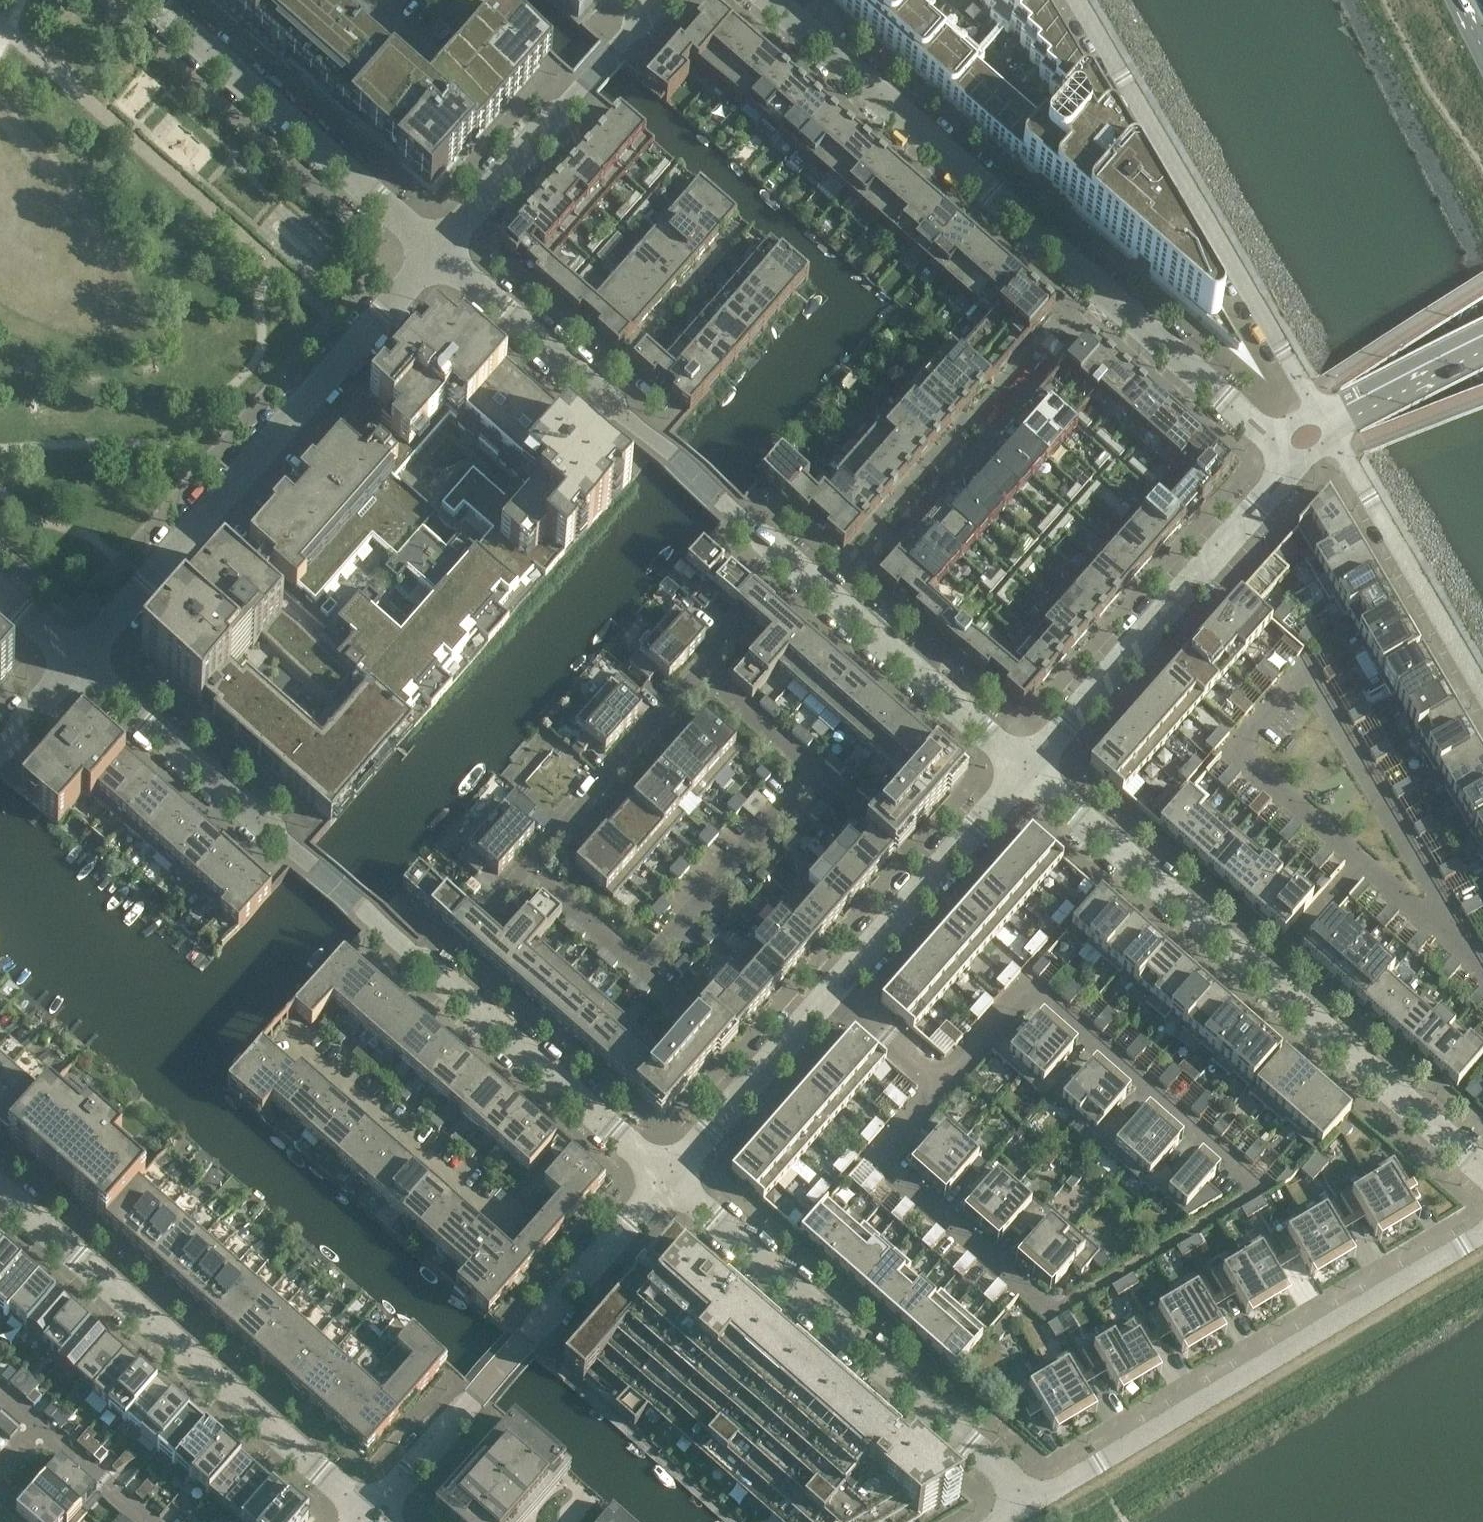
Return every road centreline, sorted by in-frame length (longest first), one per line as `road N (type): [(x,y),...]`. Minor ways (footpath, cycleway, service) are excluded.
road 1 (residential): [(1026,769),(435,251)]
road 2 (residential): [(669,1176),(78,660)]
road 3 (residential): [(1297,459),(771,0)]
road 4 (residential): [(1482,1172),(1026,769)]
road 5 (residential): [(78,660),(435,251)]
road 6 (residential): [(1482,1234),(1026,1508)]
road 7 (residential): [(1077,0),(1331,432)]
road 8 (residential): [(0,1189),(368,1515)]
road 9 (residential): [(1026,1508),(1006,1476),(669,1176)]
road 10 (residential): [(669,1176),(368,1515)]
road 11 (residential): [(1263,1184),(1034,986),(949,1083)]
road 12 (residential): [(1297,459),(1026,769)]
road 13 (residential): [(435,251),(149,0)]
road 14 (residential): [(435,251),(657,0)]
road 15 (residential): [(949,1083),(880,1161),(1054,1311)]
road 16 (residential): [(1331,432),(1482,692)]
road 17 (residential): [(810,764),(635,969)]
road 18 (residential): [(526,872),(699,671)]
road 19 (residential): [(1331,432),(1482,347)]
road 20 (residential): [(936,872),(810,764)]
road 21 (residential): [(754,1074),(635,969)]
road 22 (residential): [(835,984),(949,1083)]
road 23 (residential): [(936,872),(835,984)]
road 24 (residential): [(635,969),(526,872)]
road 25 (residential): [(810,764),(699,671)]
road 26 (residential): [(146,1521),(39,1428)]
road 27 (residential): [(1026,769),(936,872)]
road 28 (residential): [(754,1074),(669,1176)]
road 29 (residential): [(835,984),(754,1074)]

